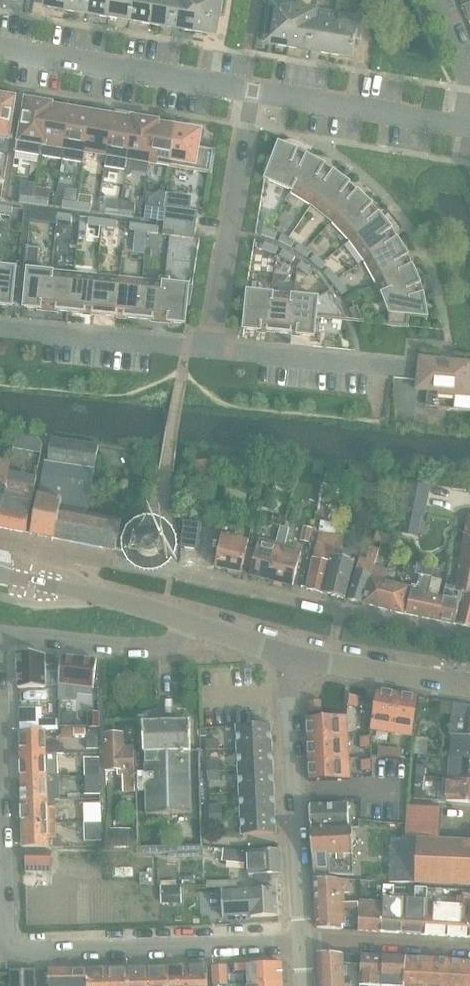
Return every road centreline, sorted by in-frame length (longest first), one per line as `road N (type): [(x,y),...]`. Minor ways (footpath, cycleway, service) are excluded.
road 1 (residential): [(80,593),(90,557),(469,637)]
road 2 (residential): [(302,943),(5,954),(2,860)]
road 3 (residential): [(302,943),(289,655)]
road 4 (residential): [(208,349),(253,91)]
road 5 (residential): [(253,91),(0,51)]
road 6 (residential): [(465,126),(253,91)]
road 7 (residential): [(208,349),(0,327)]
road 8 (residential): [(410,368),(208,349)]
road 9 (residential): [(187,622),(176,645),(158,647),(0,635)]
road 10 (secondary): [(469,686),(289,655)]
road 11 (residential): [(469,949),(302,943)]
road 12 (residential): [(465,126),(469,89),(435,0)]

